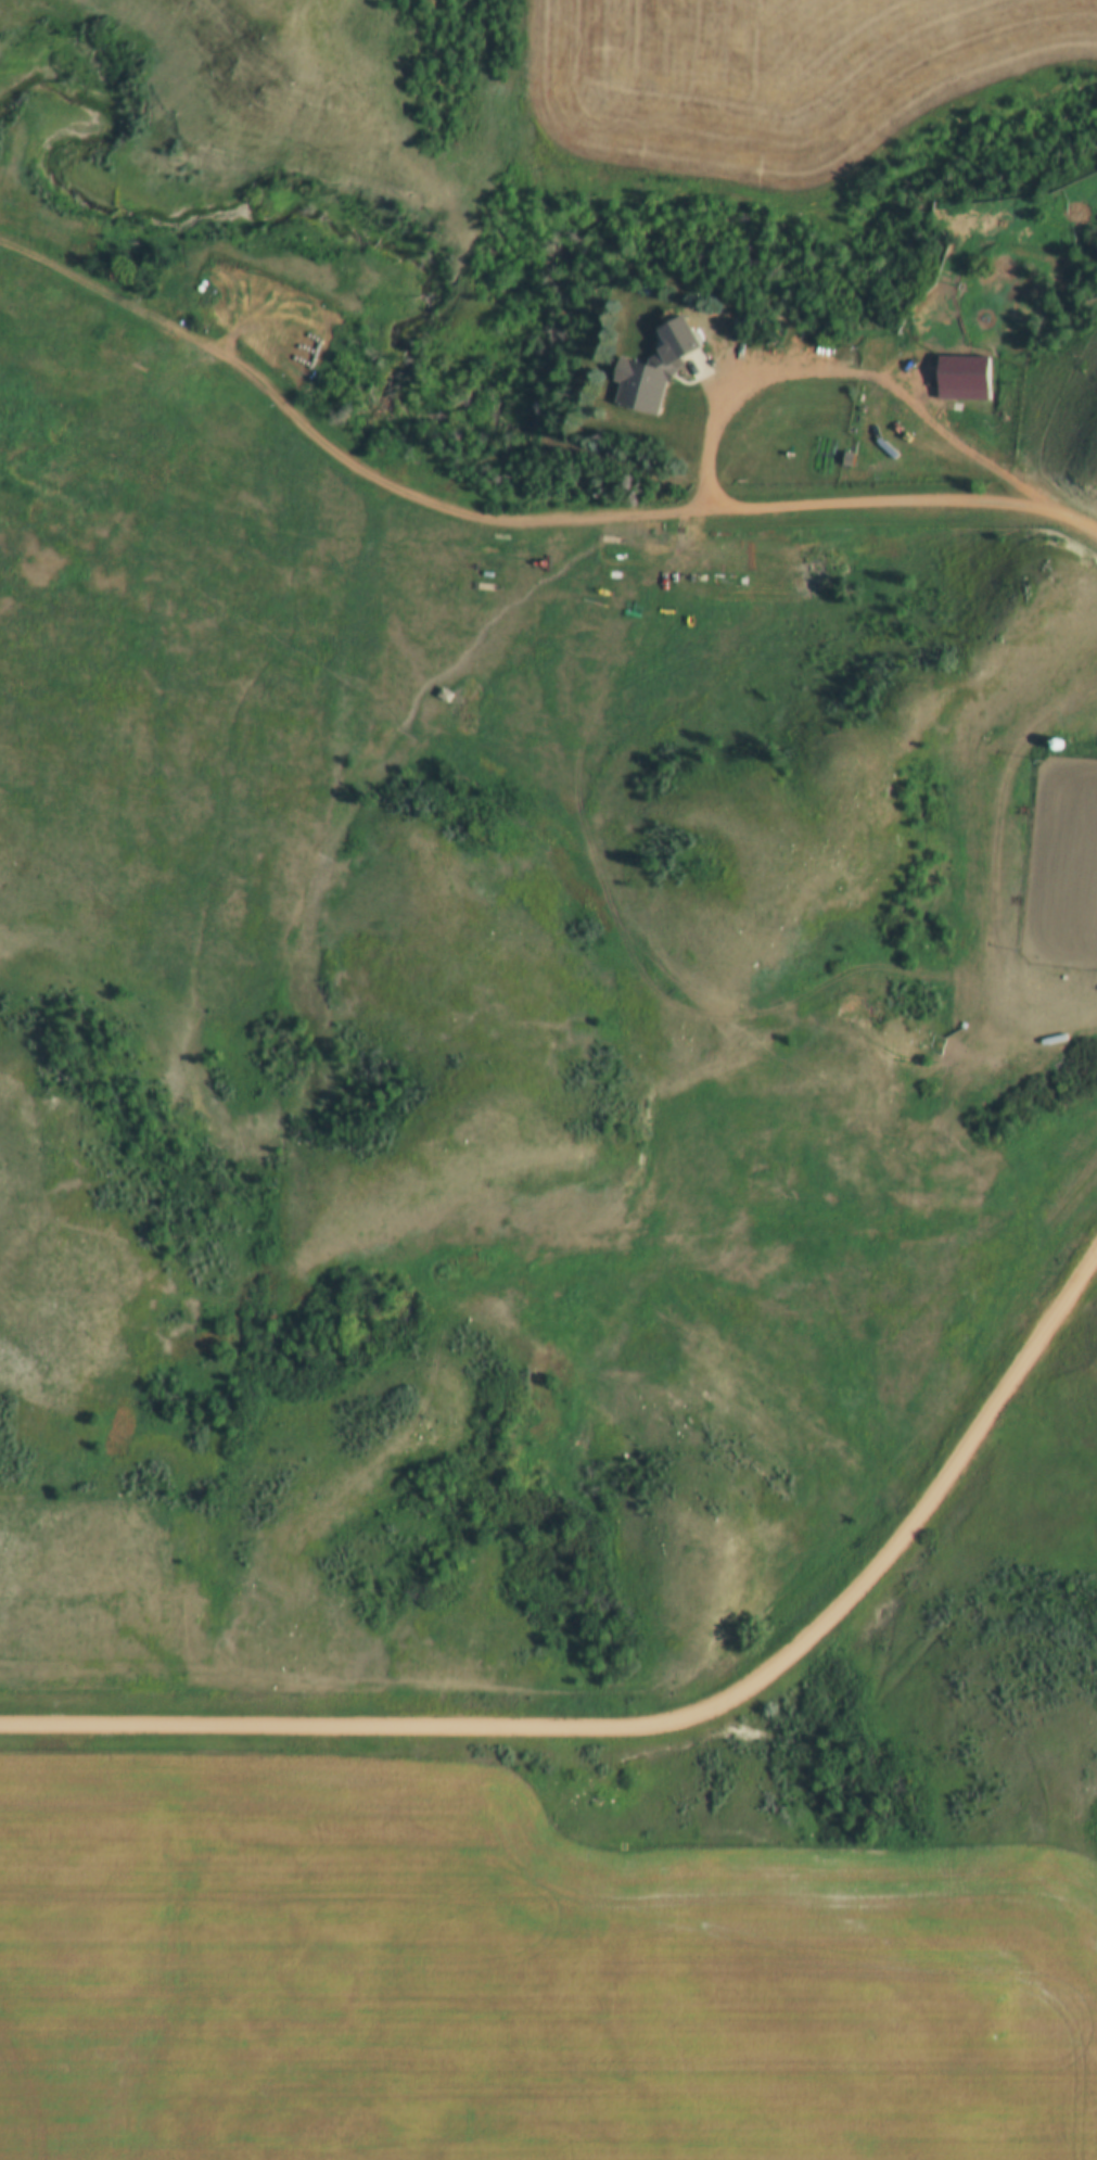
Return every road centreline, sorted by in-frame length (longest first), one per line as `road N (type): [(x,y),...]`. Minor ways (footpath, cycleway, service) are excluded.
road 1 (track): [(714,513),(465,534),(142,307),(0,258)]

